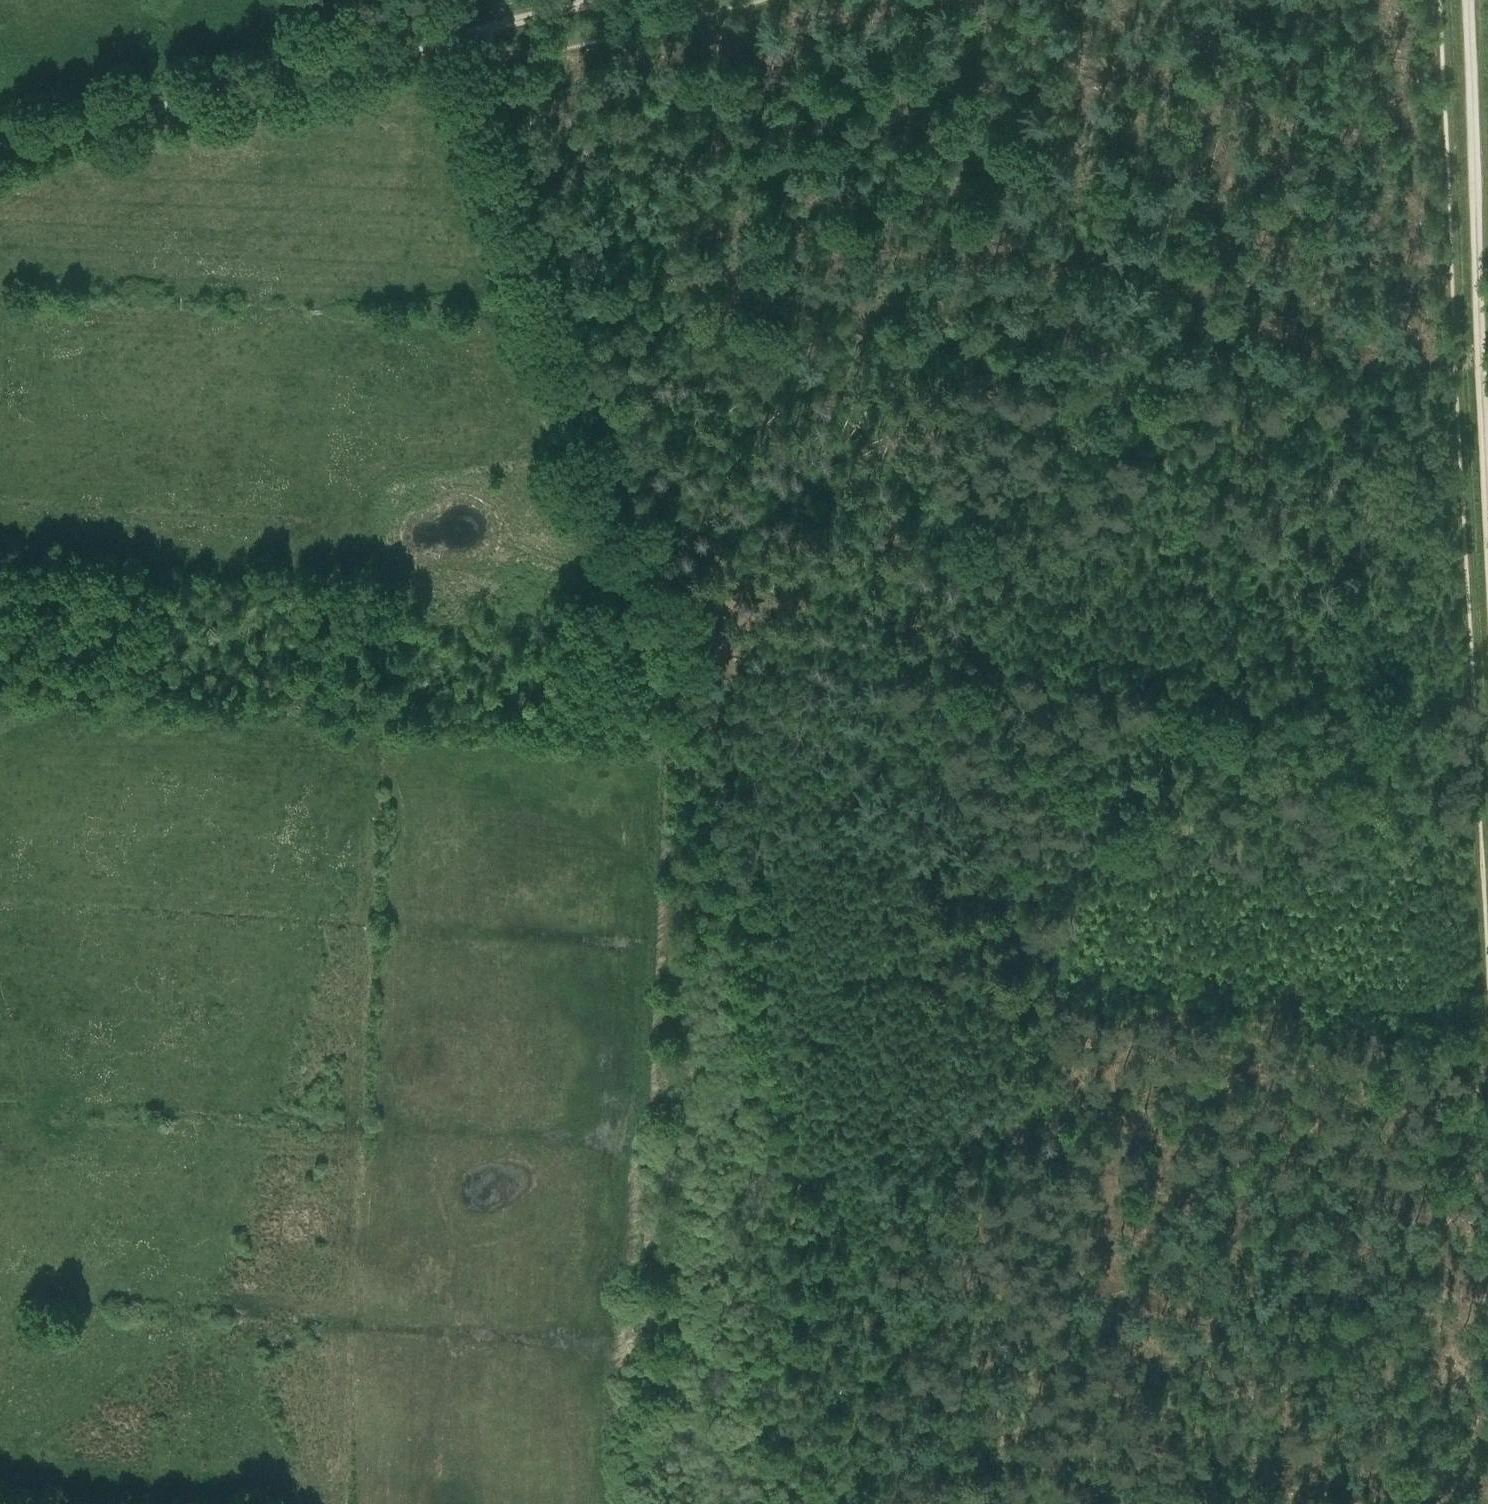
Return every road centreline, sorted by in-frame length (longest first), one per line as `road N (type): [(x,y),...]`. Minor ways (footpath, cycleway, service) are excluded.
road 1 (track): [(488,27),(0,146)]
road 2 (track): [(1487,496),(1466,0)]

